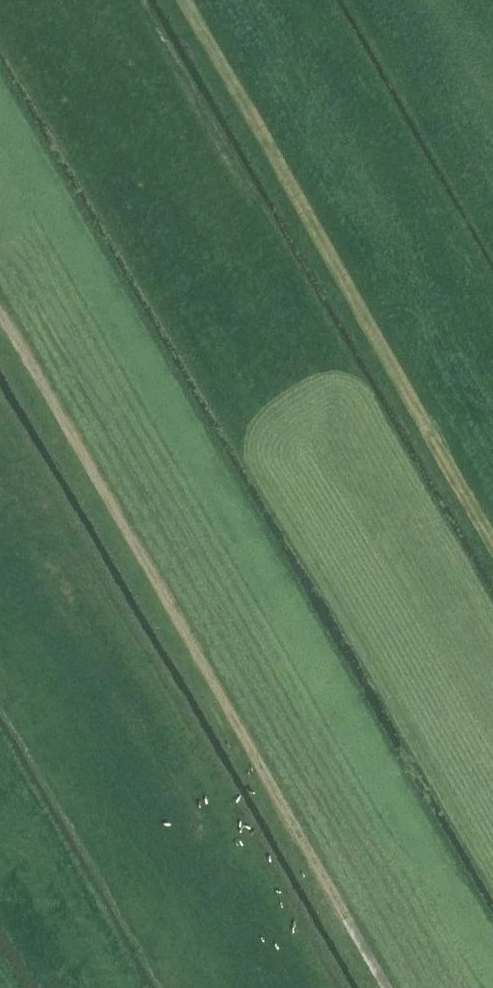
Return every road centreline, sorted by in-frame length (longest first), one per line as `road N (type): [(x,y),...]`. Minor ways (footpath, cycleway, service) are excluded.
road 1 (track): [(0,318),(390,987)]

